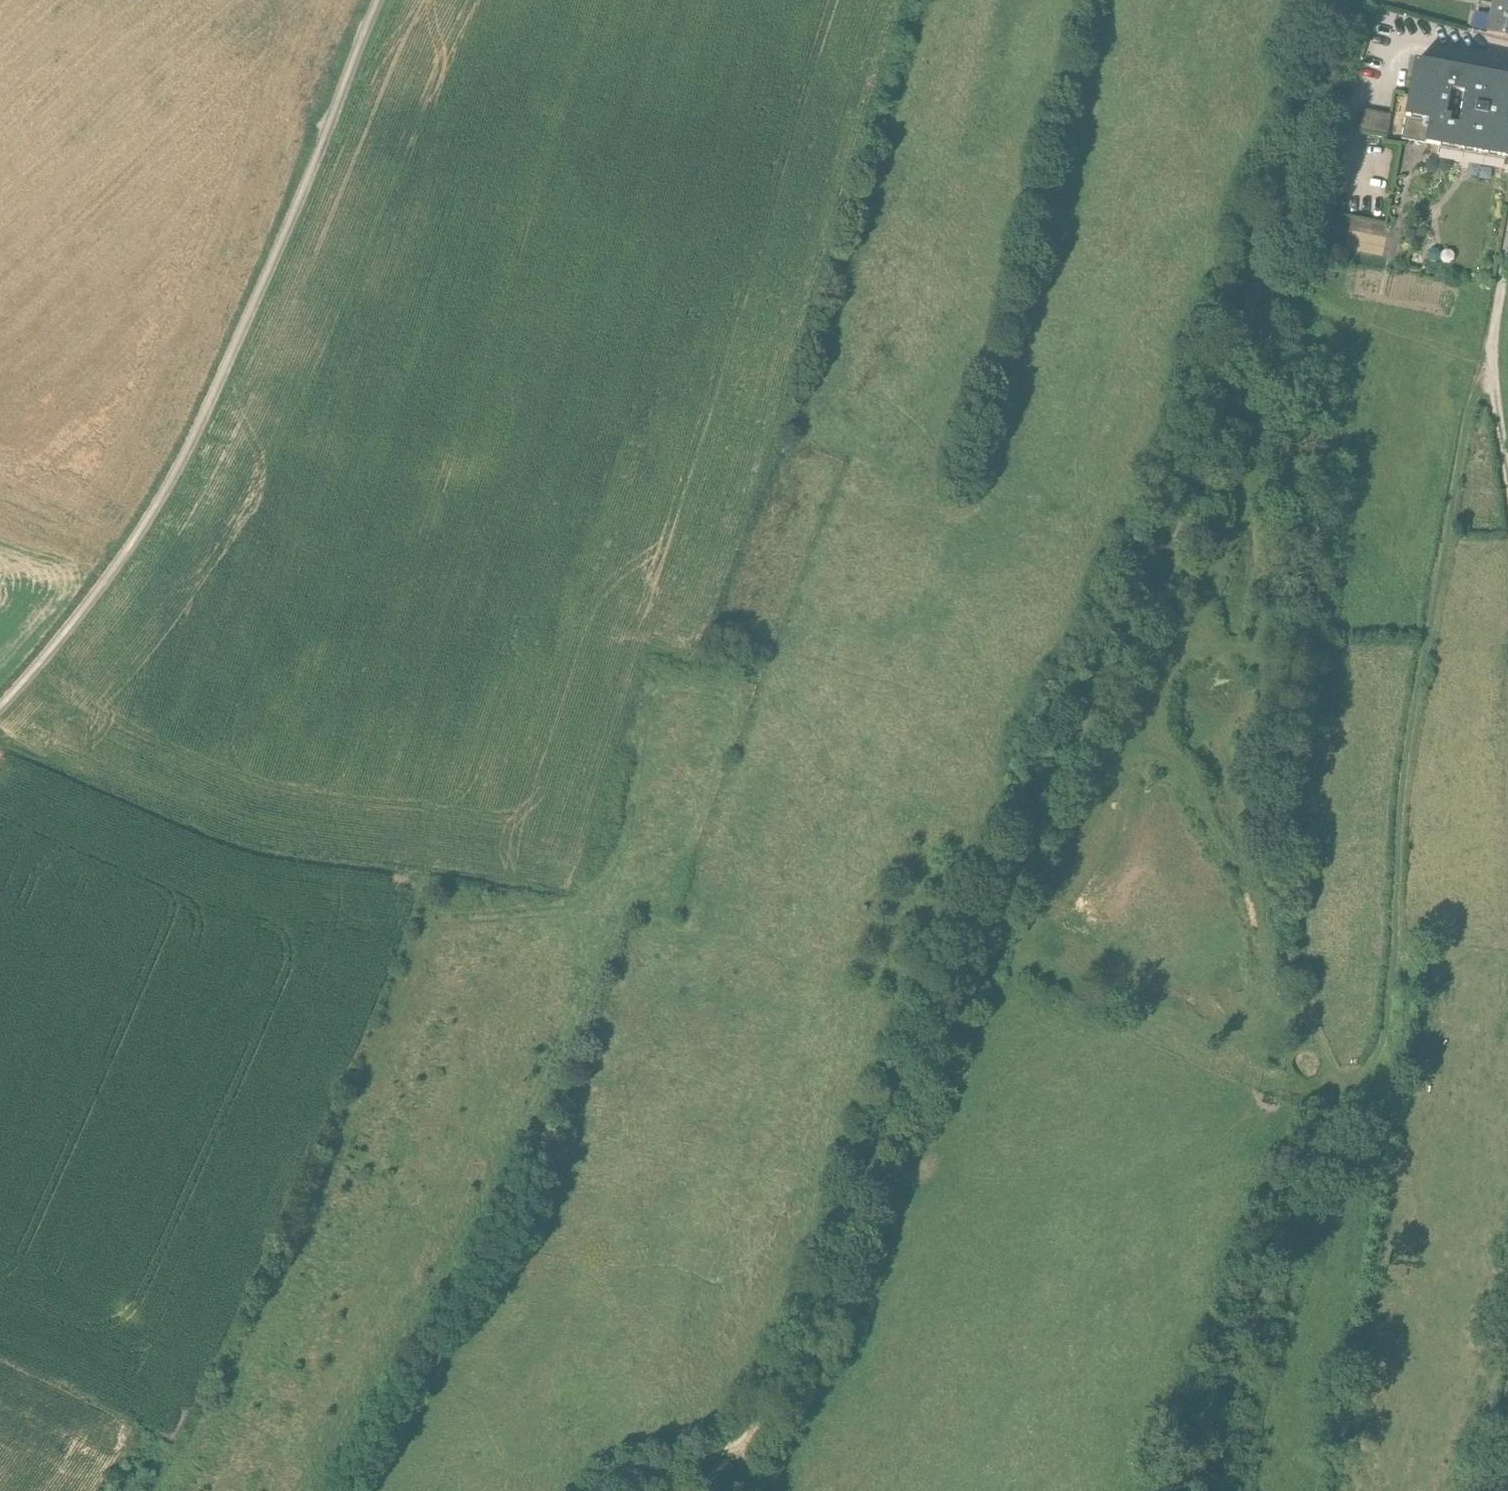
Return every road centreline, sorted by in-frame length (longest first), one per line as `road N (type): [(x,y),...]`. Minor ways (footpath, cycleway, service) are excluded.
road 1 (track): [(1251,299),(1179,525),(1004,901),(894,1115),(751,1443)]
road 2 (unclassified): [(0,706),(116,566),(172,477),(304,185),(378,0)]
road 3 (track): [(1491,367),(1469,409),(1405,749),(1384,1035),(1368,1065),(1339,1085)]
road 4 (track): [(1347,0),(1251,299)]
road 5 (track): [(751,1443),(621,1490)]
road 6 (track): [(1491,367),(1507,490)]

